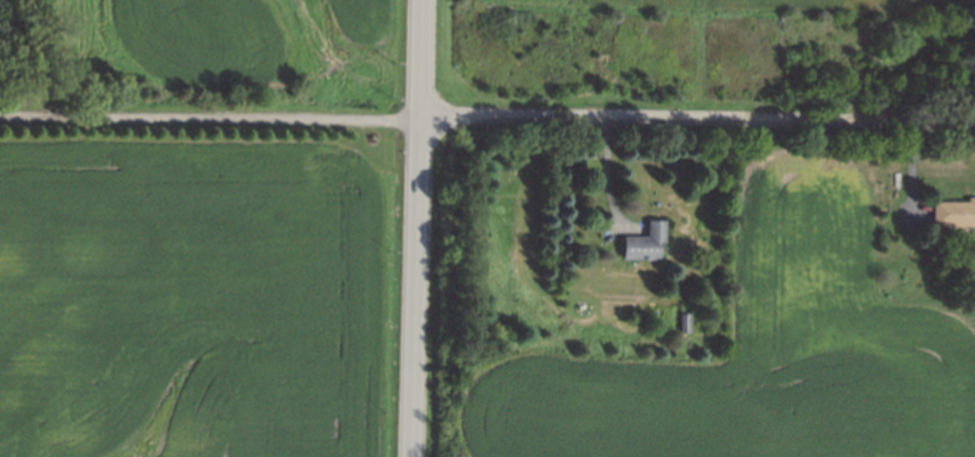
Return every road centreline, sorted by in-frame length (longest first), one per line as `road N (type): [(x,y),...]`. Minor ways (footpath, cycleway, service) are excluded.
road 1 (tertiary): [(421,116),(974,120)]
road 2 (secondary): [(412,456),(422,0)]

